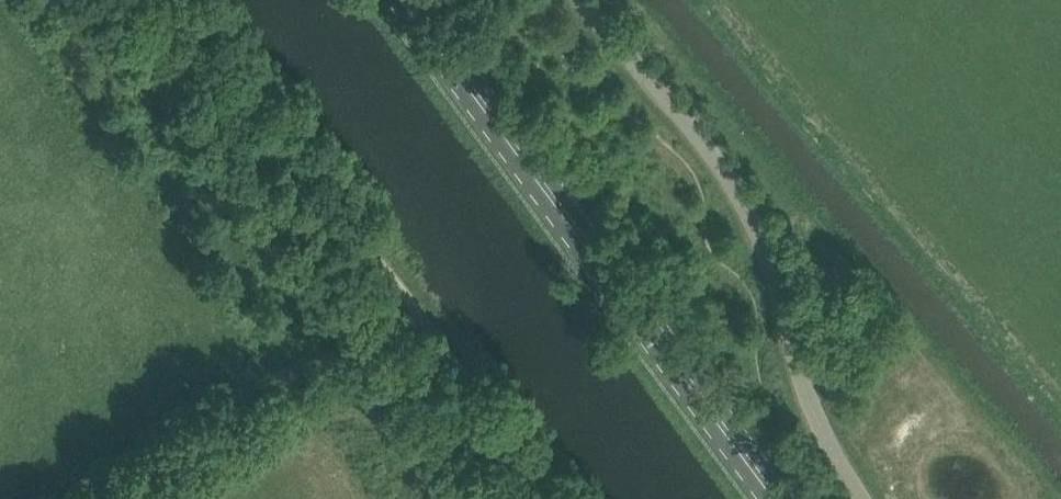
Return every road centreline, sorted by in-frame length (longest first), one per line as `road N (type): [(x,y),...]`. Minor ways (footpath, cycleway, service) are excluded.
road 1 (primary): [(777,498),(406,0)]
road 2 (track): [(148,0),(514,498)]
road 3 (unclassified): [(854,498),(791,357),(754,220),(723,167),(583,0)]

